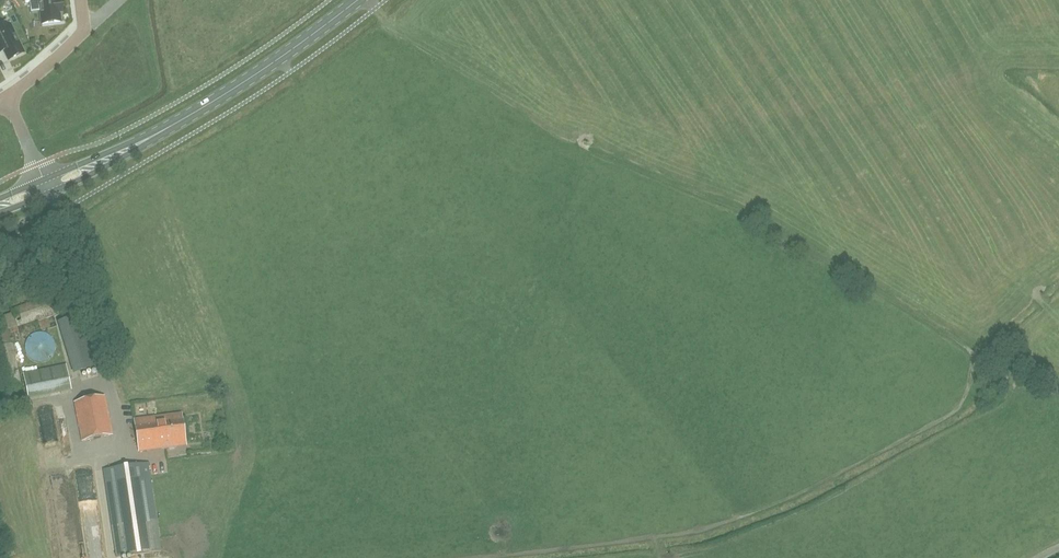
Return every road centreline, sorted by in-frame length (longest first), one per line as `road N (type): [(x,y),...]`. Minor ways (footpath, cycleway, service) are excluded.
road 1 (primary): [(44,186),(223,96),(357,0)]

